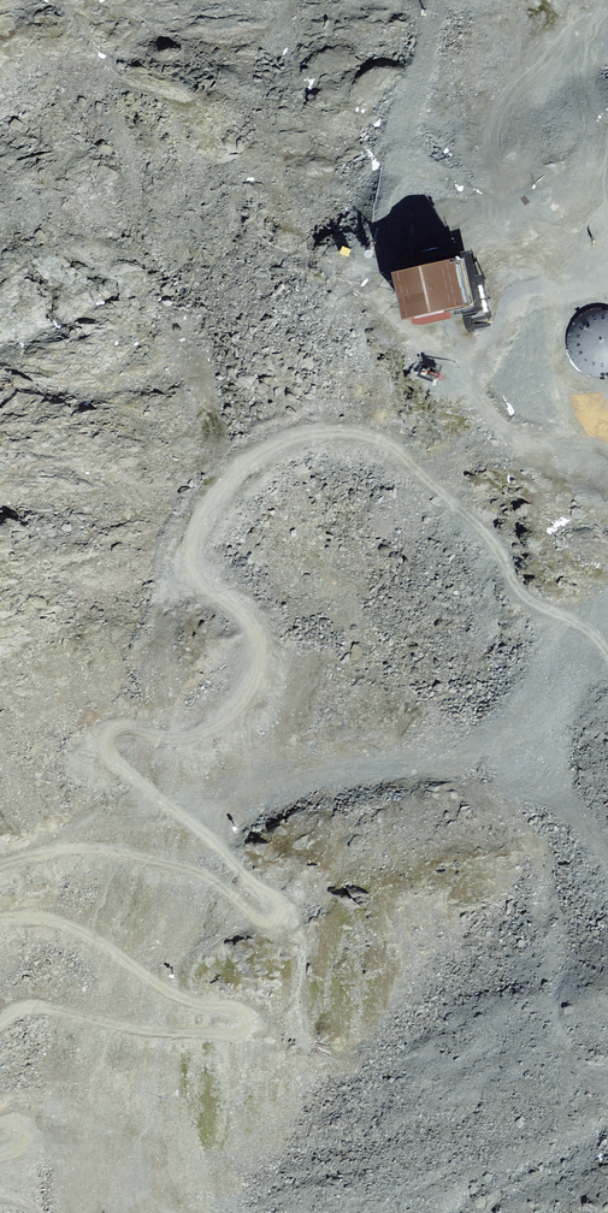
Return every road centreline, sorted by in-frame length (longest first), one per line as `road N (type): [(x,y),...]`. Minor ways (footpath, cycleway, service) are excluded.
road 1 (track): [(607,651),(583,625),(520,593),(493,542),(385,445),(333,432),(289,441),(230,479),(195,539),(201,582),(252,642),(252,668),(240,694),(196,735),(126,727),(109,733),(106,744),(109,757),(221,849),(271,903),(271,915),(256,916),(192,868),(119,851),(76,849),(0,866)]
road 2 (track): [(0,919),(72,928),(168,992),(237,1011),(246,1024),(237,1035),(145,1031),(33,1006),(0,1021)]
road 3 (track): [(607,454),(510,435),(482,405),(467,364),(403,331),(373,274)]

